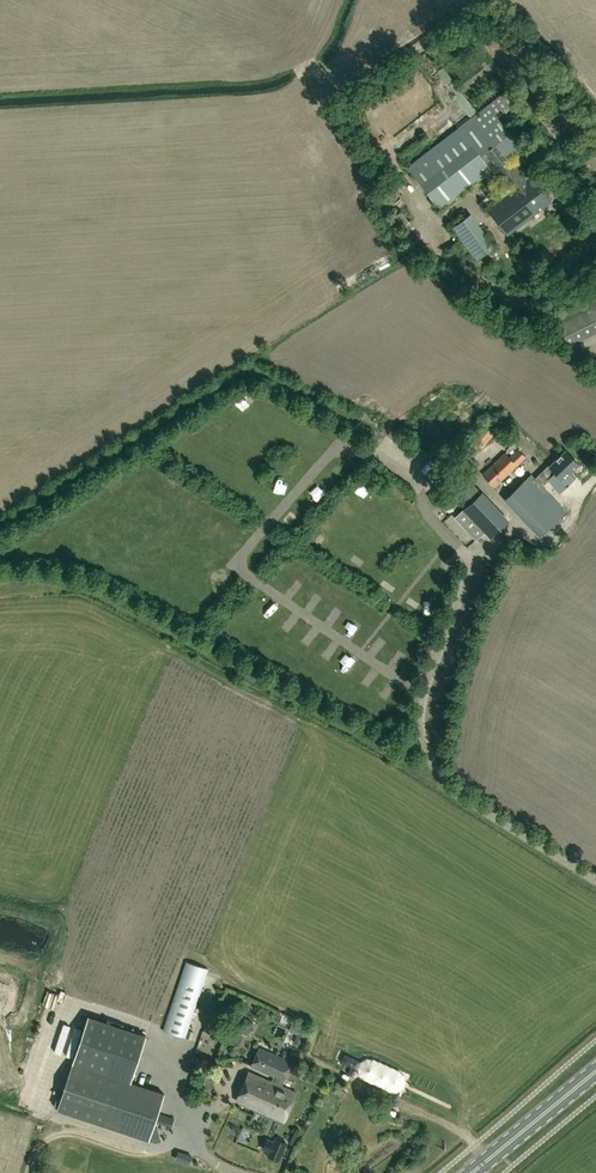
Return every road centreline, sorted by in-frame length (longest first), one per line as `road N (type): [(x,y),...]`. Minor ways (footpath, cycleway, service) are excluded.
road 1 (primary): [(471,1172),(595,1071)]

